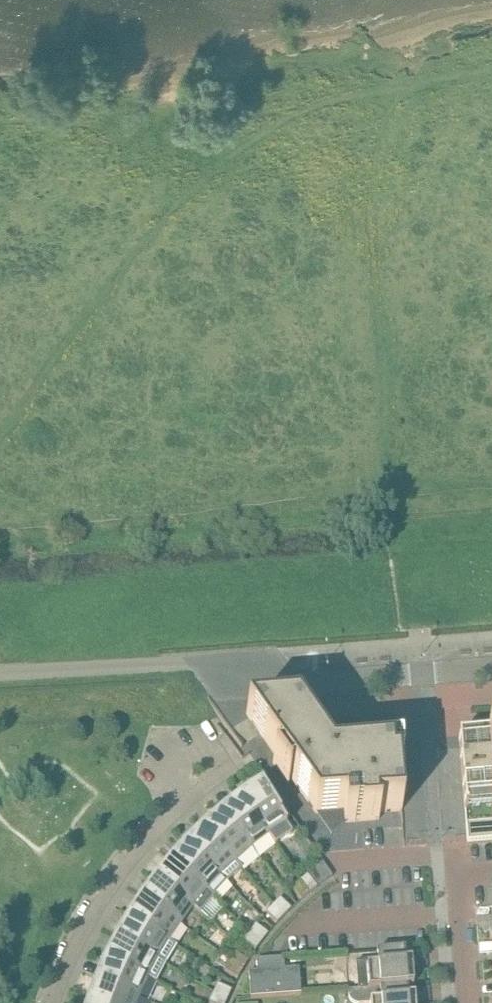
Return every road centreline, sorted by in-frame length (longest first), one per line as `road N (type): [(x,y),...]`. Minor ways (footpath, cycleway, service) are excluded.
road 1 (unclassified): [(491,665),(221,686),(200,661),(0,672)]
road 2 (residential): [(54,1002),(131,858),(233,767)]
road 3 (residential): [(469,1002),(459,876)]

